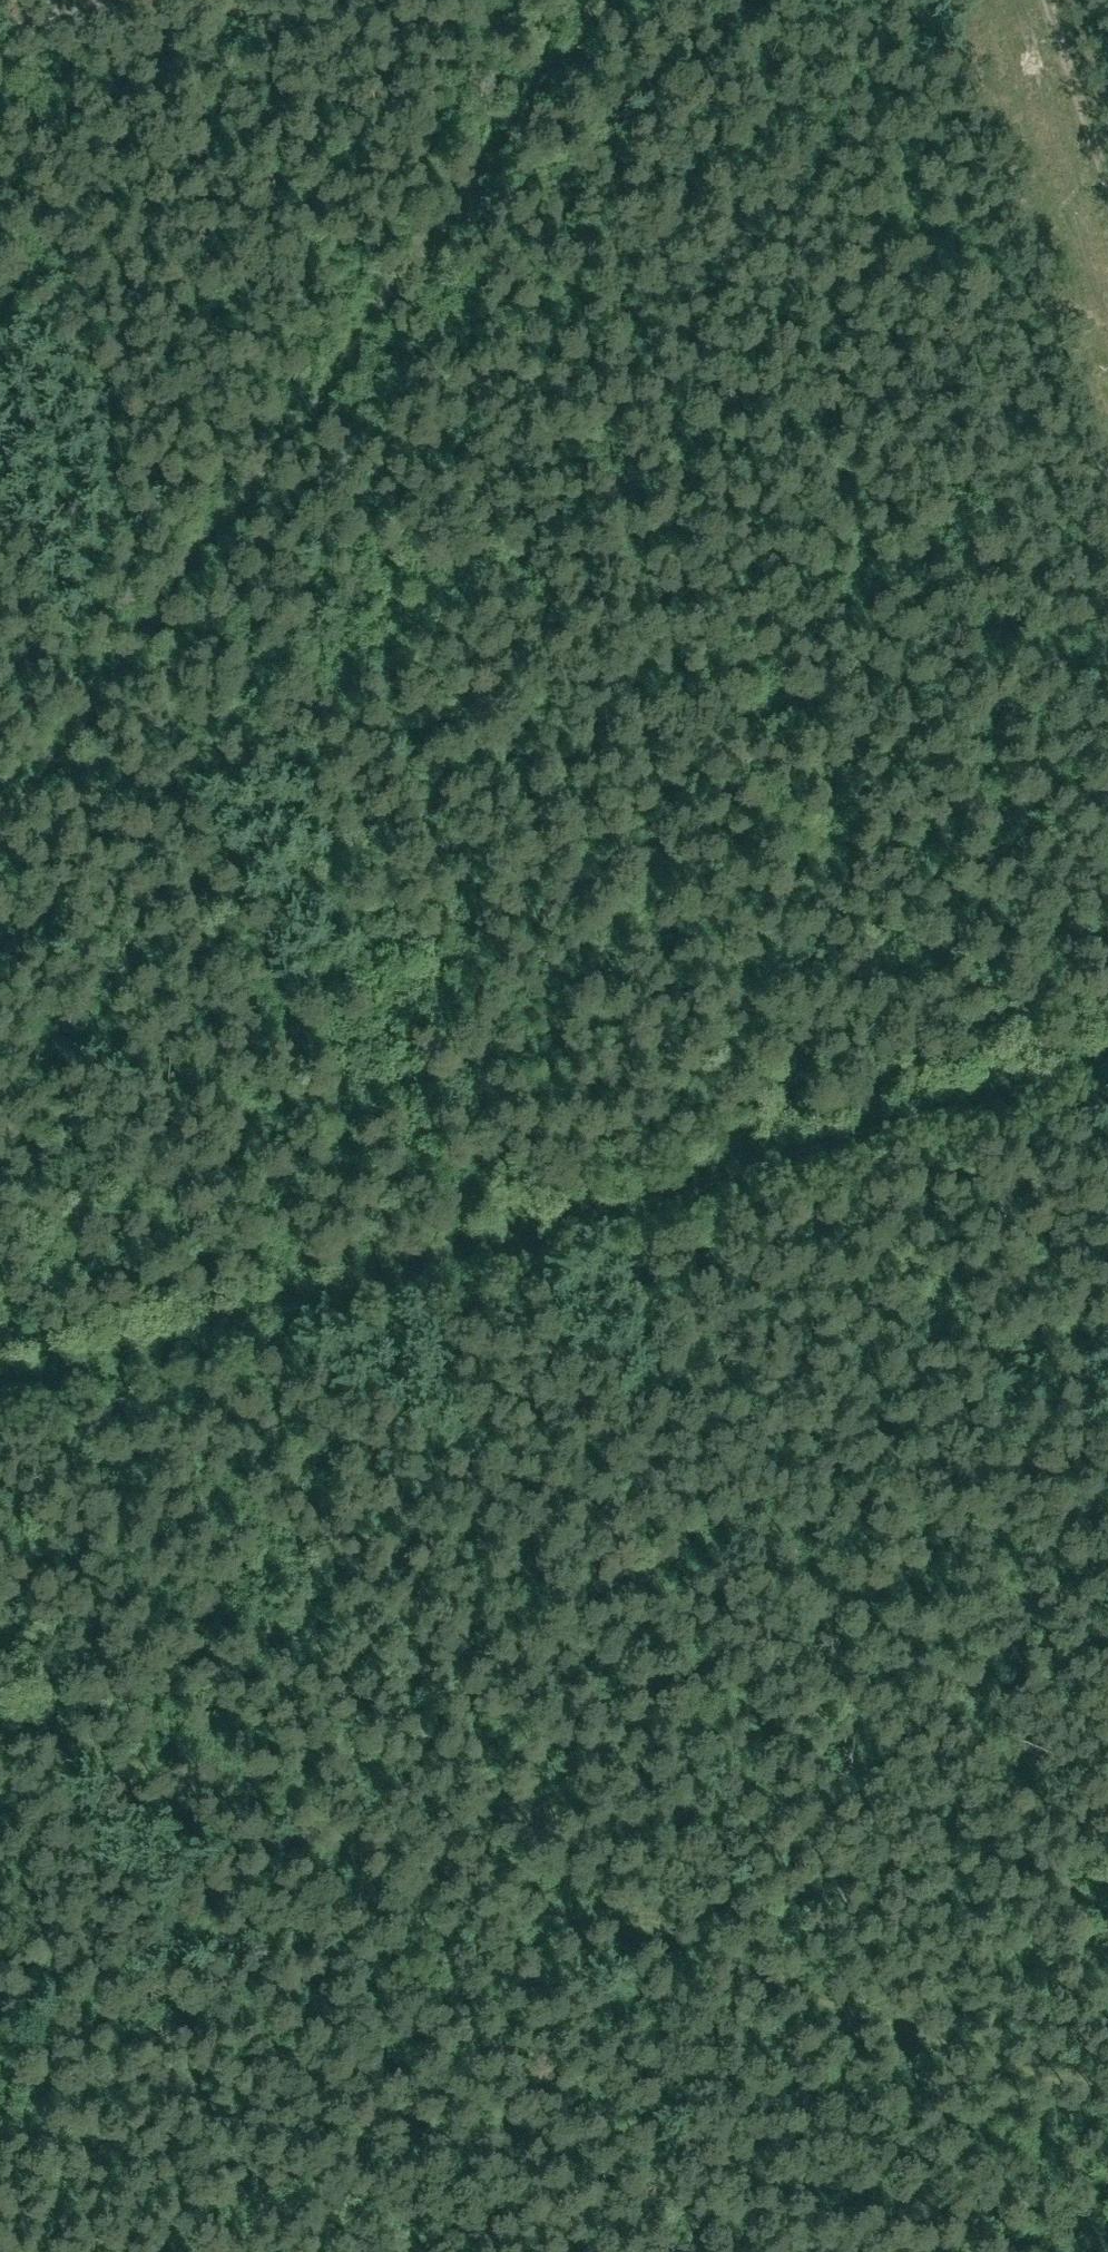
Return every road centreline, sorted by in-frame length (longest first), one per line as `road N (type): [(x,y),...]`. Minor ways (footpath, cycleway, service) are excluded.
road 1 (track): [(1107,2083),(0,1713)]
road 2 (track): [(0,1391),(1107,1049)]
road 3 (track): [(0,855),(586,0)]
road 4 (track): [(1107,297),(1012,0)]

